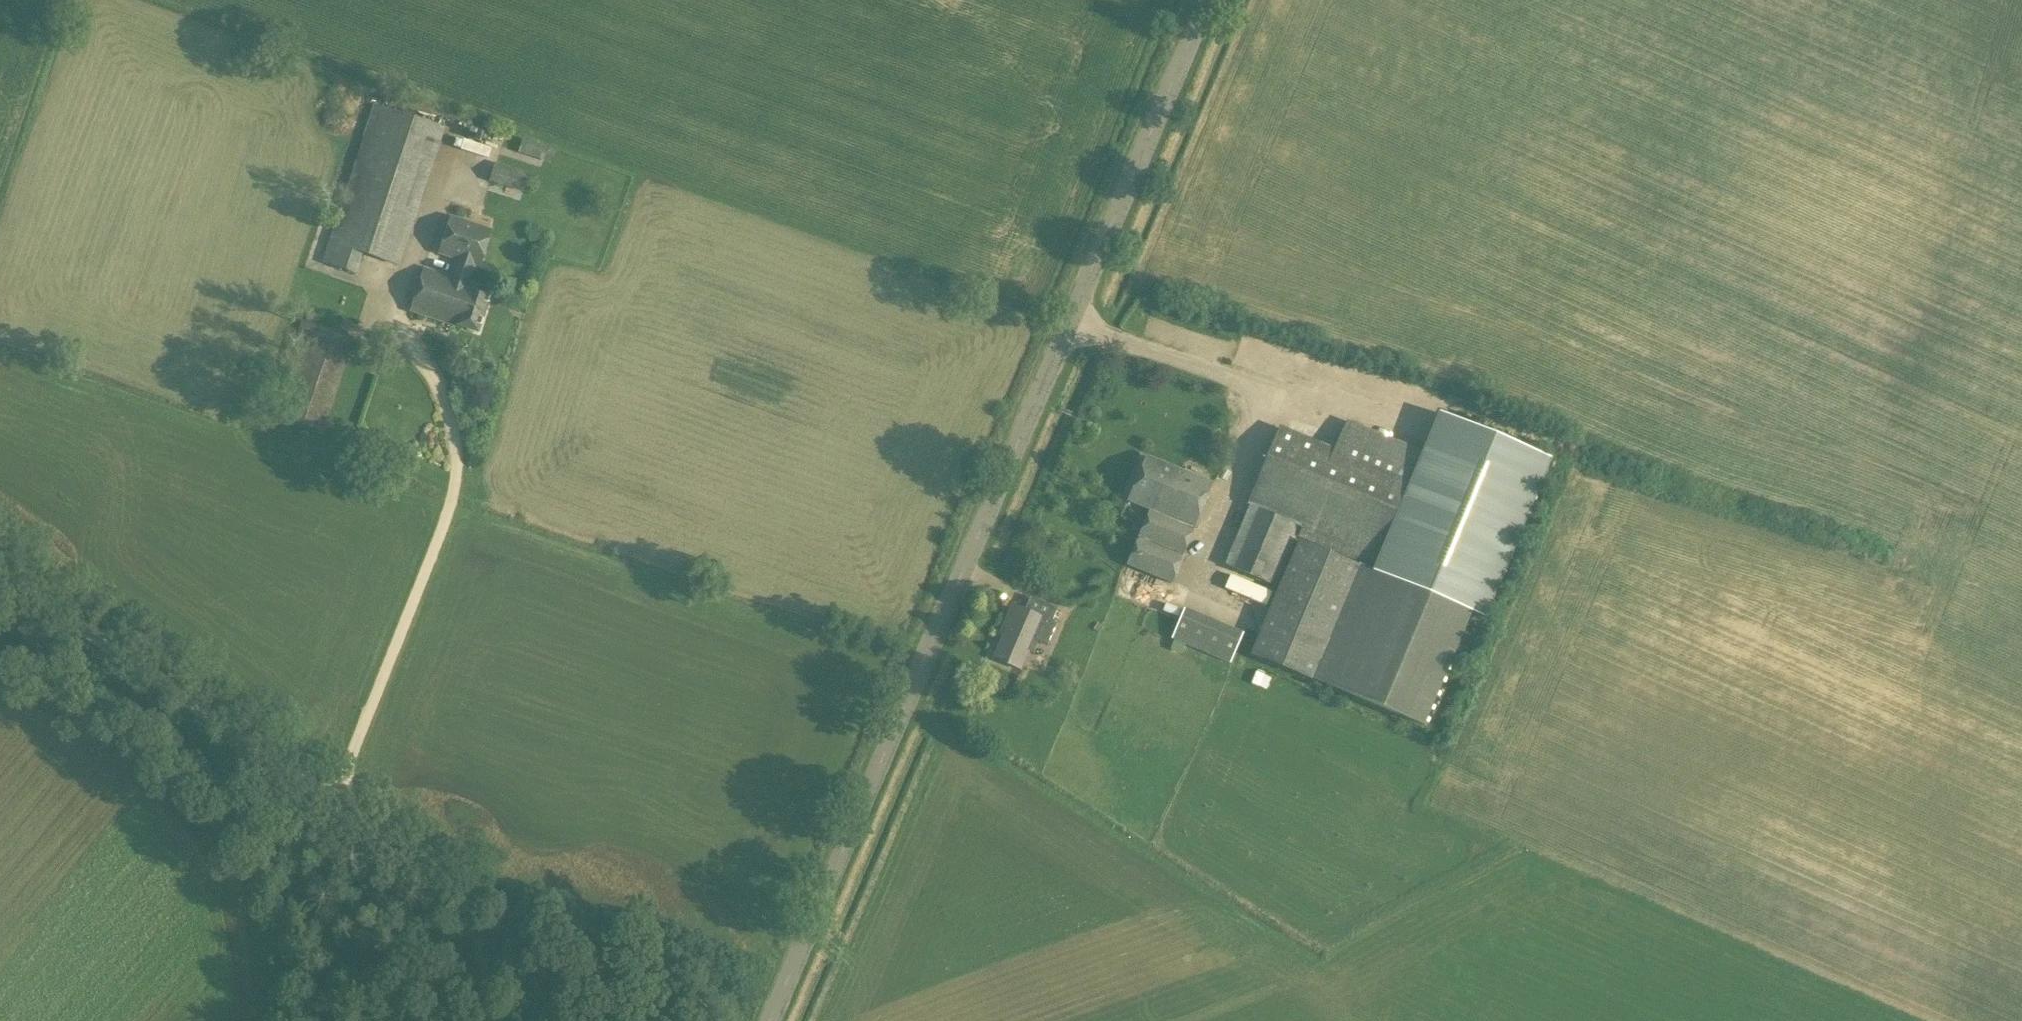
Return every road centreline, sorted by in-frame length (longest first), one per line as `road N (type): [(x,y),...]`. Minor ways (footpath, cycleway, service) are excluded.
road 1 (tertiary): [(768,1020),(1204,0)]
road 2 (unclassified): [(493,1020),(481,923),(462,891),(0,565)]

